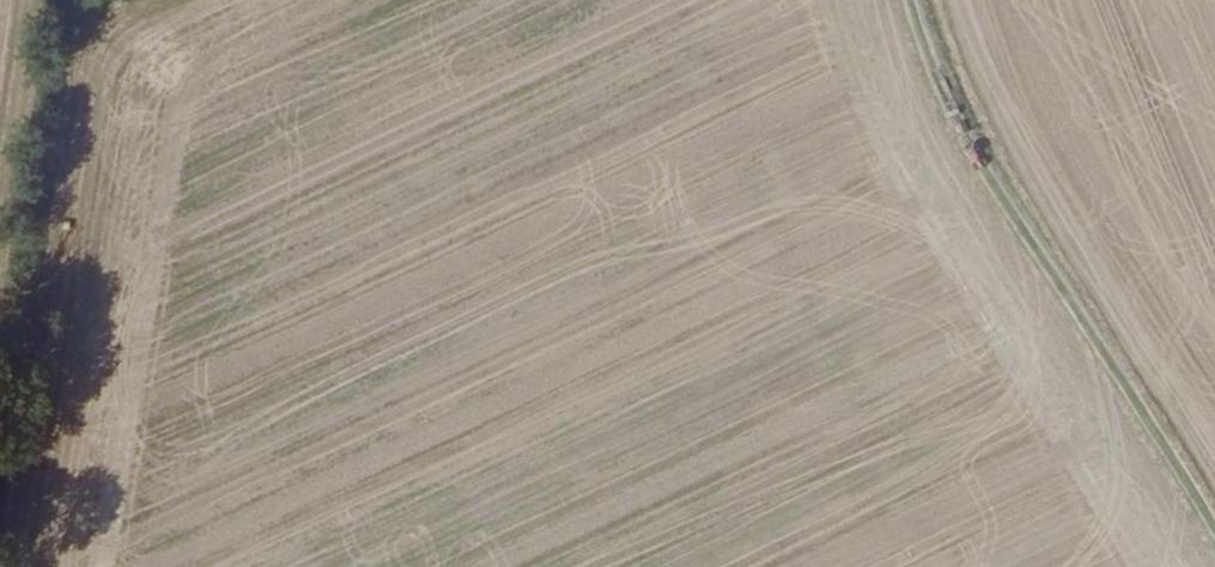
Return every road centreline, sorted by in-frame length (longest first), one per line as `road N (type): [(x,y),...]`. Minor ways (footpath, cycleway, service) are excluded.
road 1 (track): [(1214,452),(1087,223),(951,76),(933,0)]

